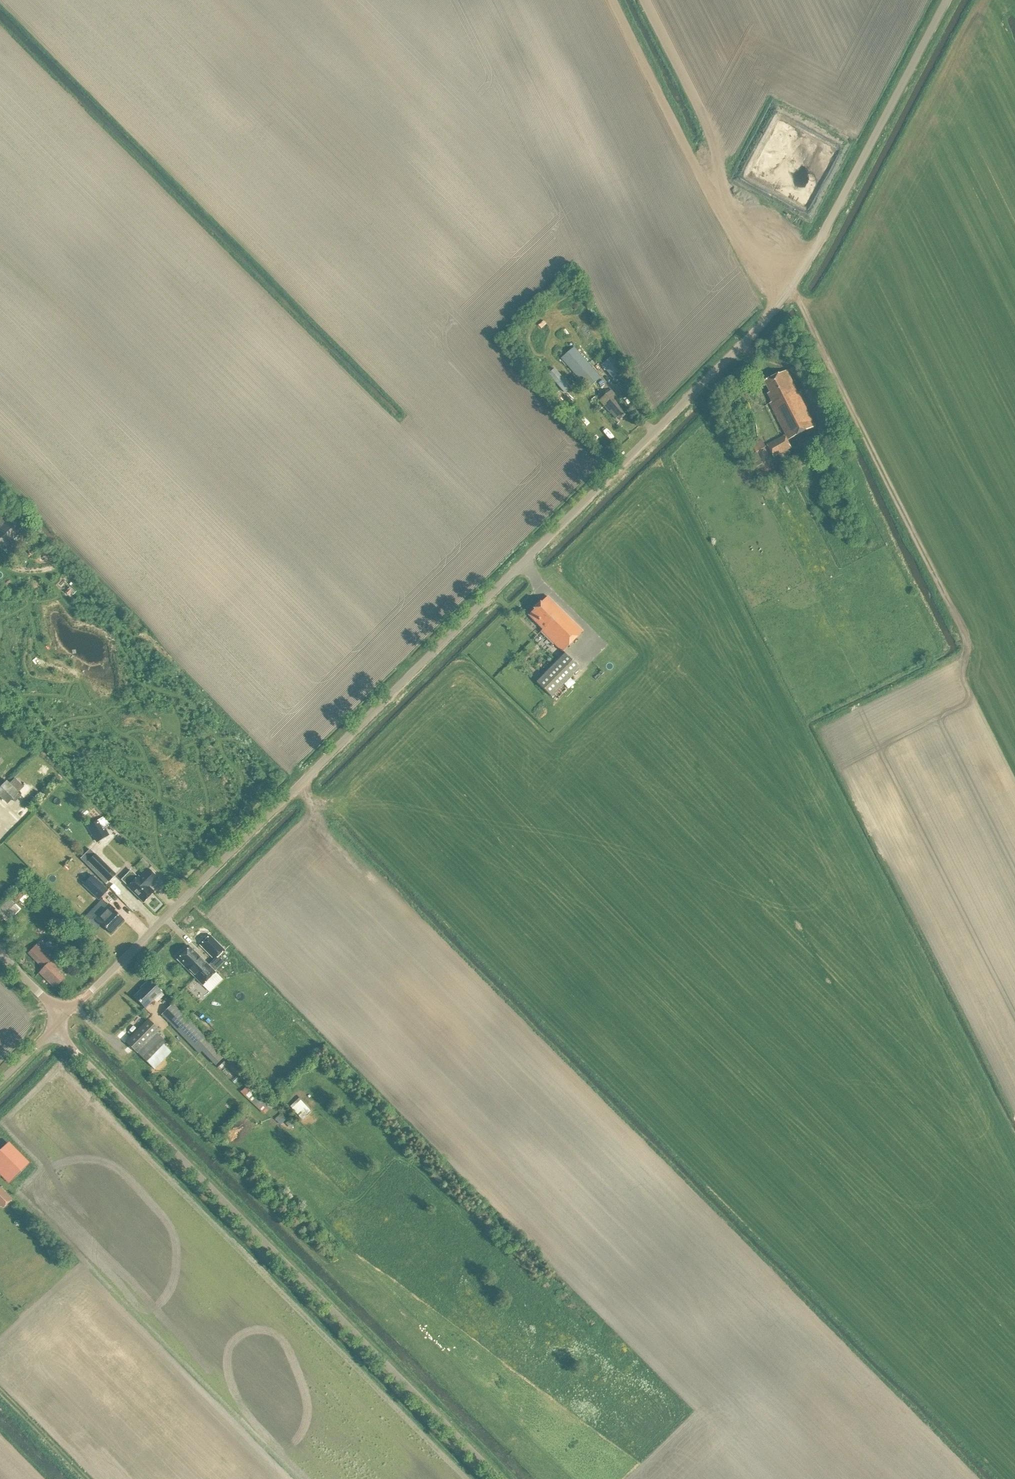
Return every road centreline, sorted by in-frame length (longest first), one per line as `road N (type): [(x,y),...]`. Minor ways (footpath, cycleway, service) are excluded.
road 1 (unclassified): [(56,1026),(757,332),(784,299),(943,0)]
road 2 (unclassified): [(498,1478),(56,1026)]

